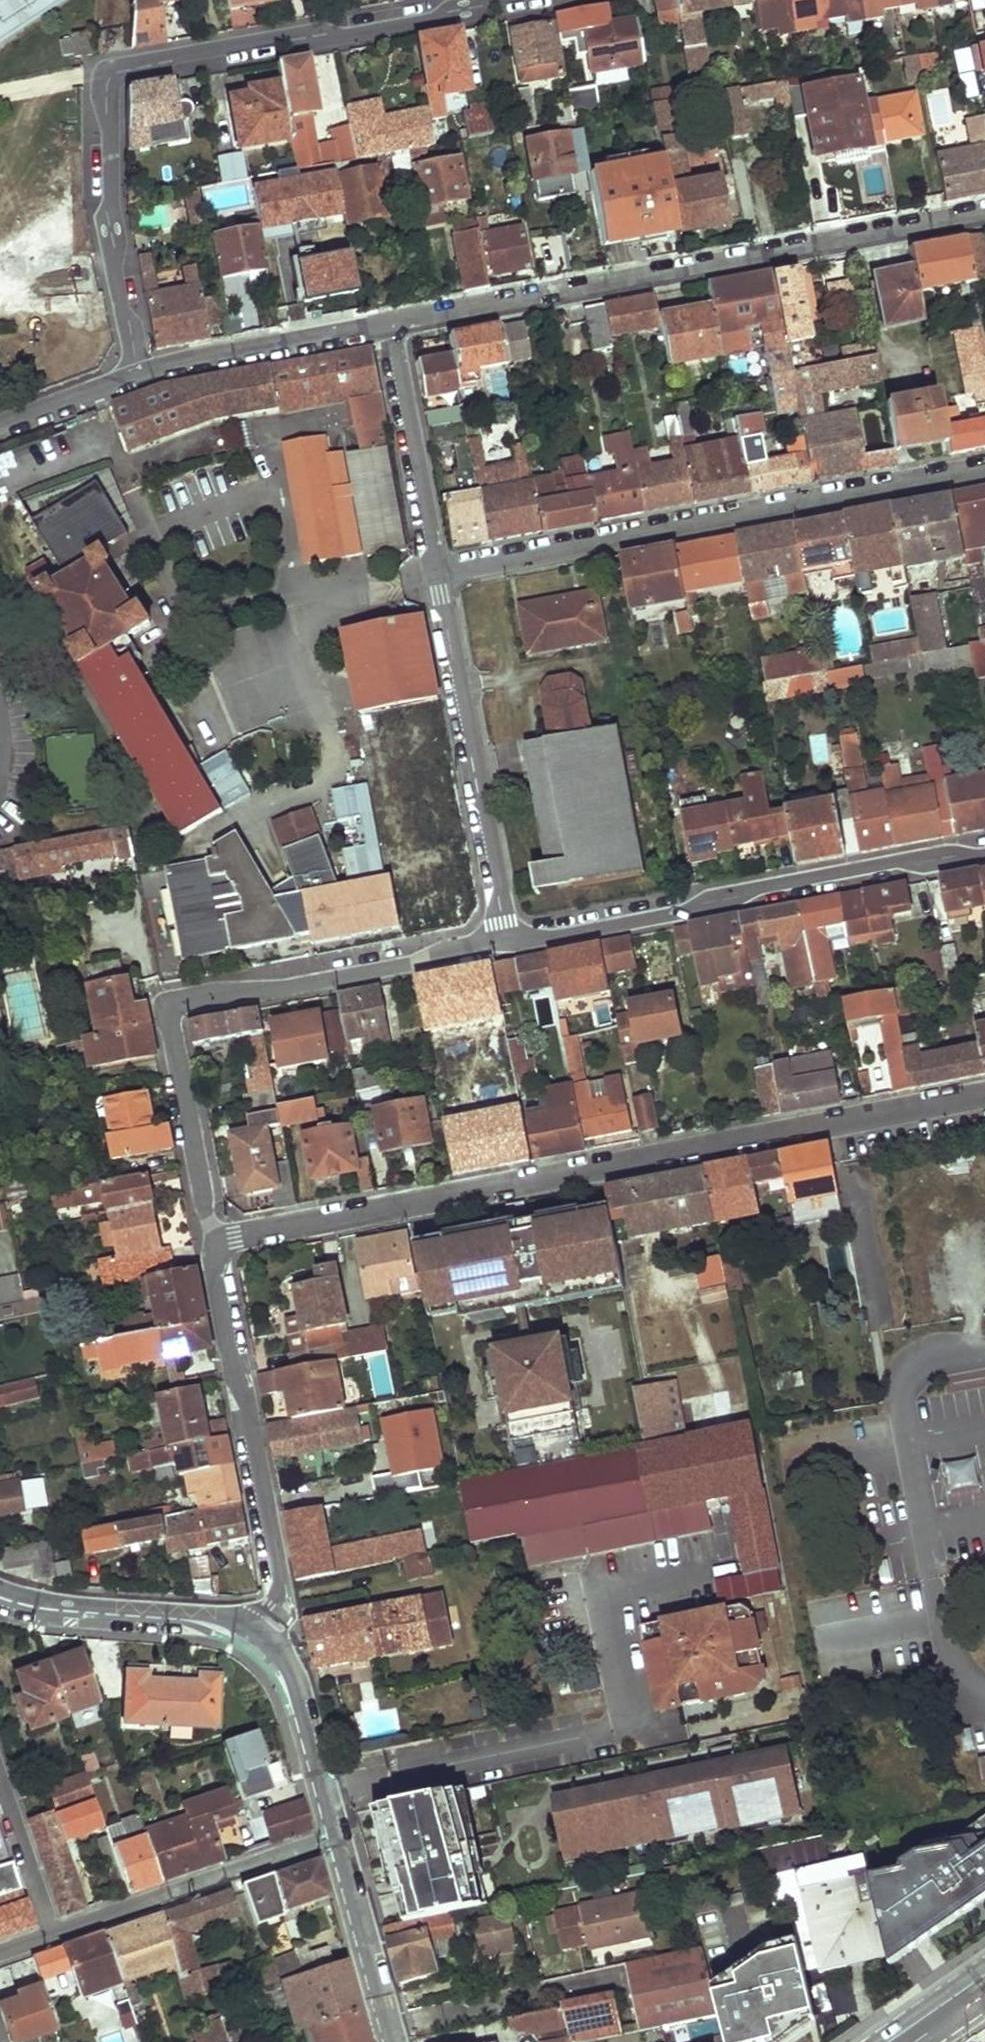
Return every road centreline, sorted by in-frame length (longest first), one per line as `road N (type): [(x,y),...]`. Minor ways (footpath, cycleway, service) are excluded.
road 1 (residential): [(212,1242),(984,1095)]
road 2 (residential): [(519,0),(121,72),(107,87),(104,182),(137,376)]
road 3 (residential): [(984,215),(394,325)]
road 4 (residential): [(498,932),(470,953),(183,1001),(171,1020),(212,1242)]
road 5 (residential): [(439,571),(984,471)]
road 6 (residential): [(498,932),(530,938),(984,853)]
road 7 (residential): [(212,1242),(280,1574),(264,1634)]
road 8 (residential): [(439,571),(506,909),(498,932)]
road 9 (residential): [(339,1837),(49,1935)]
road 10 (tertiary): [(264,1634),(220,1619),(56,1606),(0,1592)]
road 11 (residential): [(137,376),(394,325)]
road 12 (residential): [(394,325),(439,571)]
road 13 (tertiary): [(339,1837),(301,1699),(264,1634)]
road 14 (tertiary): [(392,2041),(339,1837)]
road 15 (residential): [(0,1785),(49,1935)]
road 16 (residential): [(0,427),(137,376)]

